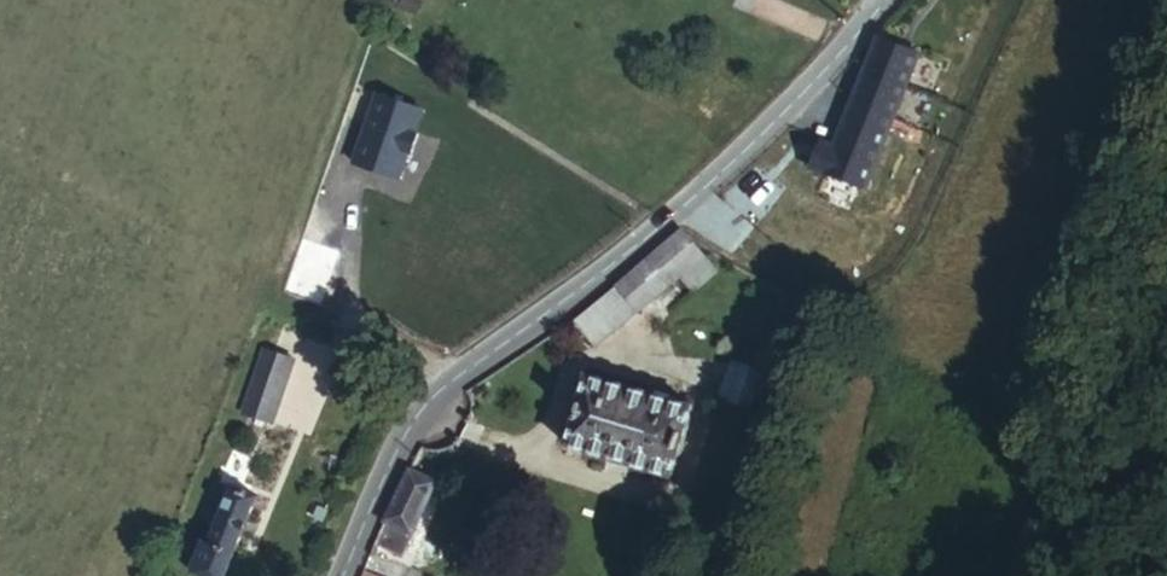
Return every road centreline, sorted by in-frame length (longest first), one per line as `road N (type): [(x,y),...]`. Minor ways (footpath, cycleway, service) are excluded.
road 1 (tertiary): [(342,575),(390,458),(436,387),(667,214),(783,114),(890,0)]

